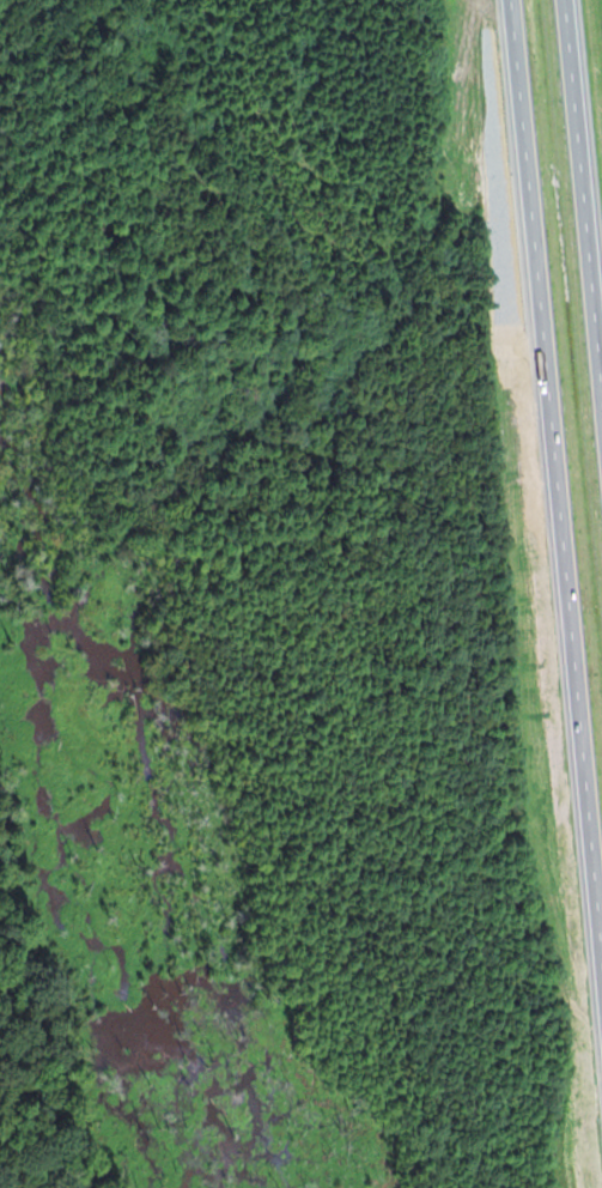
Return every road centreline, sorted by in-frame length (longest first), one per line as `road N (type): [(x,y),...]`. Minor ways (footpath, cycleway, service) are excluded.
road 1 (motorway): [(525,0),(601,797)]
road 2 (motorway): [(601,257),(578,0)]

